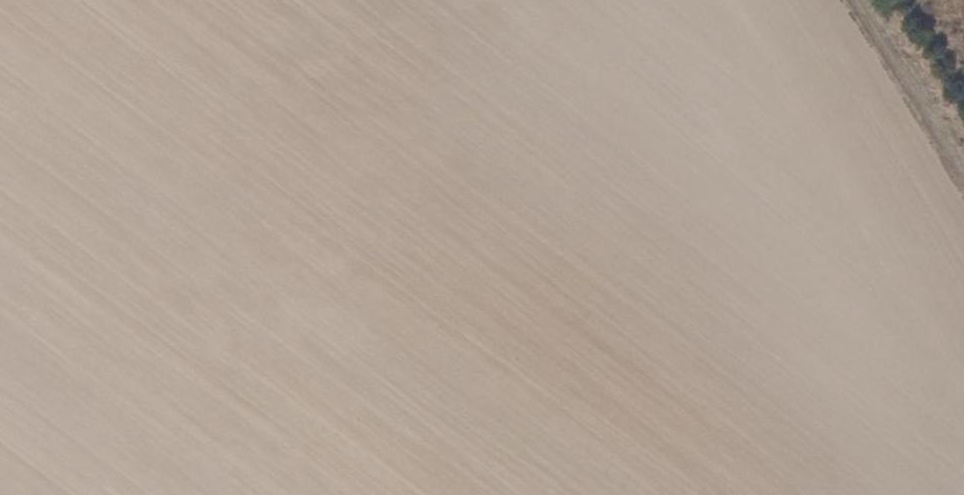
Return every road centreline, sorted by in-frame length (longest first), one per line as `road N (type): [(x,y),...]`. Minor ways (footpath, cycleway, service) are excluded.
road 1 (track): [(963,173),(856,0)]

